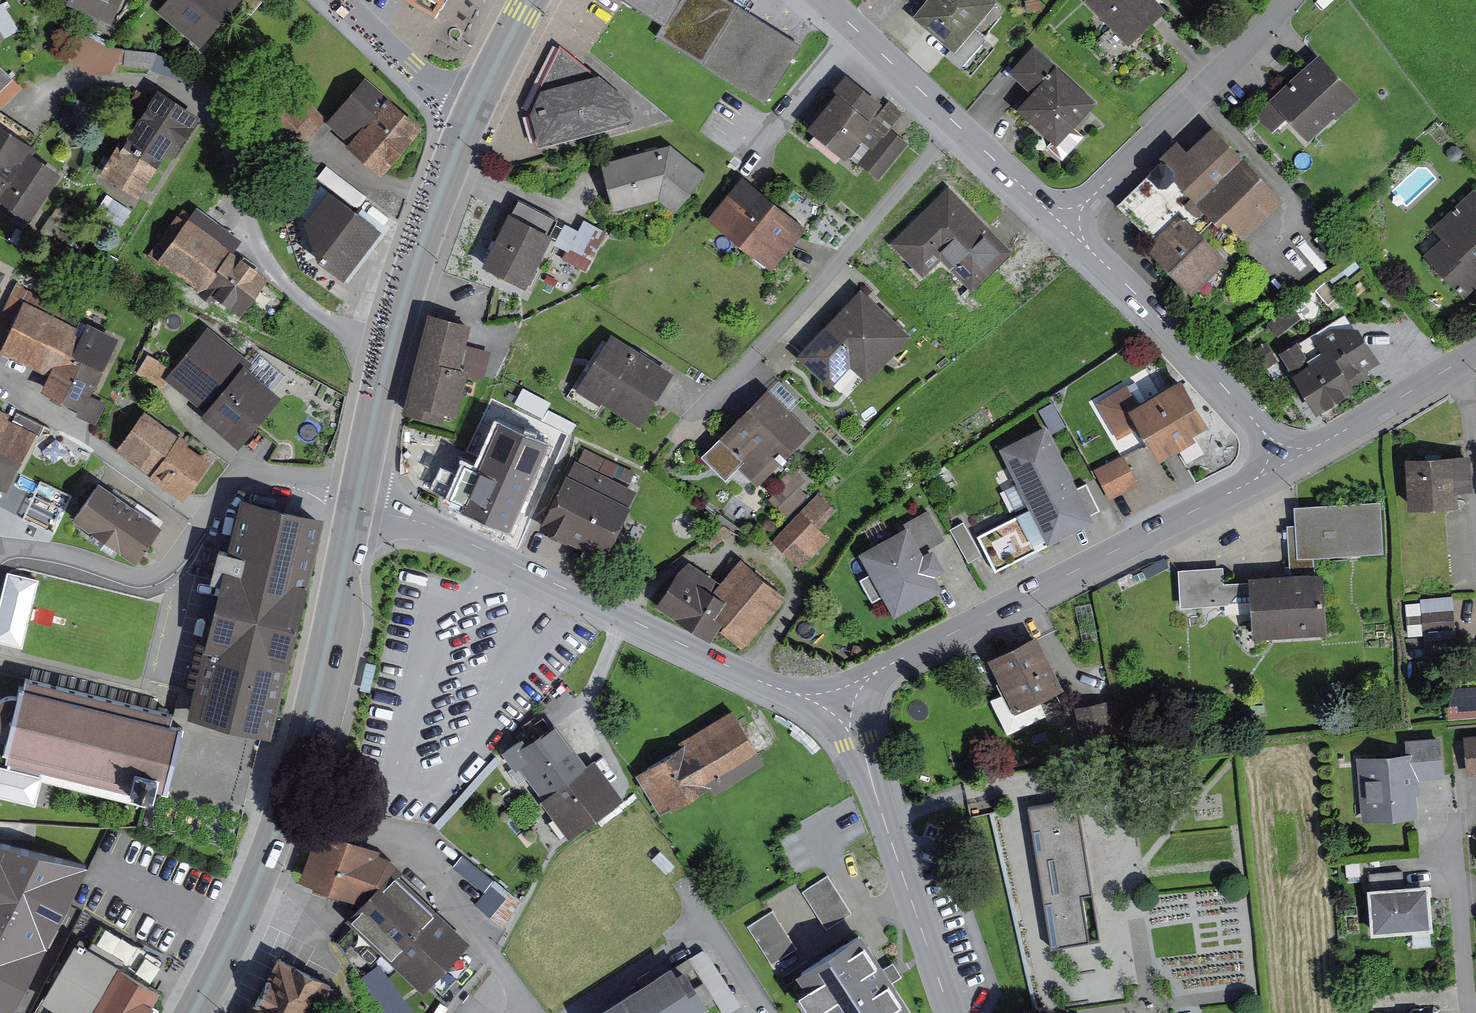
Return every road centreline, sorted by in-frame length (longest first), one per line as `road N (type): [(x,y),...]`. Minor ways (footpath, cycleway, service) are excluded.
road 1 (primary): [(355,508),(282,811),(232,933),(188,1012)]
road 2 (residential): [(841,701),(804,698),(760,681),(432,526),(355,508)]
road 3 (residential): [(1294,459),(868,677),(841,701)]
road 4 (residential): [(0,549),(42,548),(154,576),(178,561),(246,467),(360,481)]
road 5 (primary): [(468,115),(392,342),(360,481)]
road 6 (residential): [(950,1012),(841,701)]
road 7 (residential): [(824,0),(1065,224)]
road 8 (residential): [(1065,224),(1294,459)]
road 9 (residential): [(1286,0),(1218,78),(1065,224)]
road 10 (residential): [(1475,353),(1294,459)]
road 11 (residential): [(1467,1012),(1452,832)]
road 12 (tertiary): [(468,115),(333,0)]
road 13 (residential): [(767,1012),(686,887)]
road 14 (primary): [(532,0),(468,115)]

